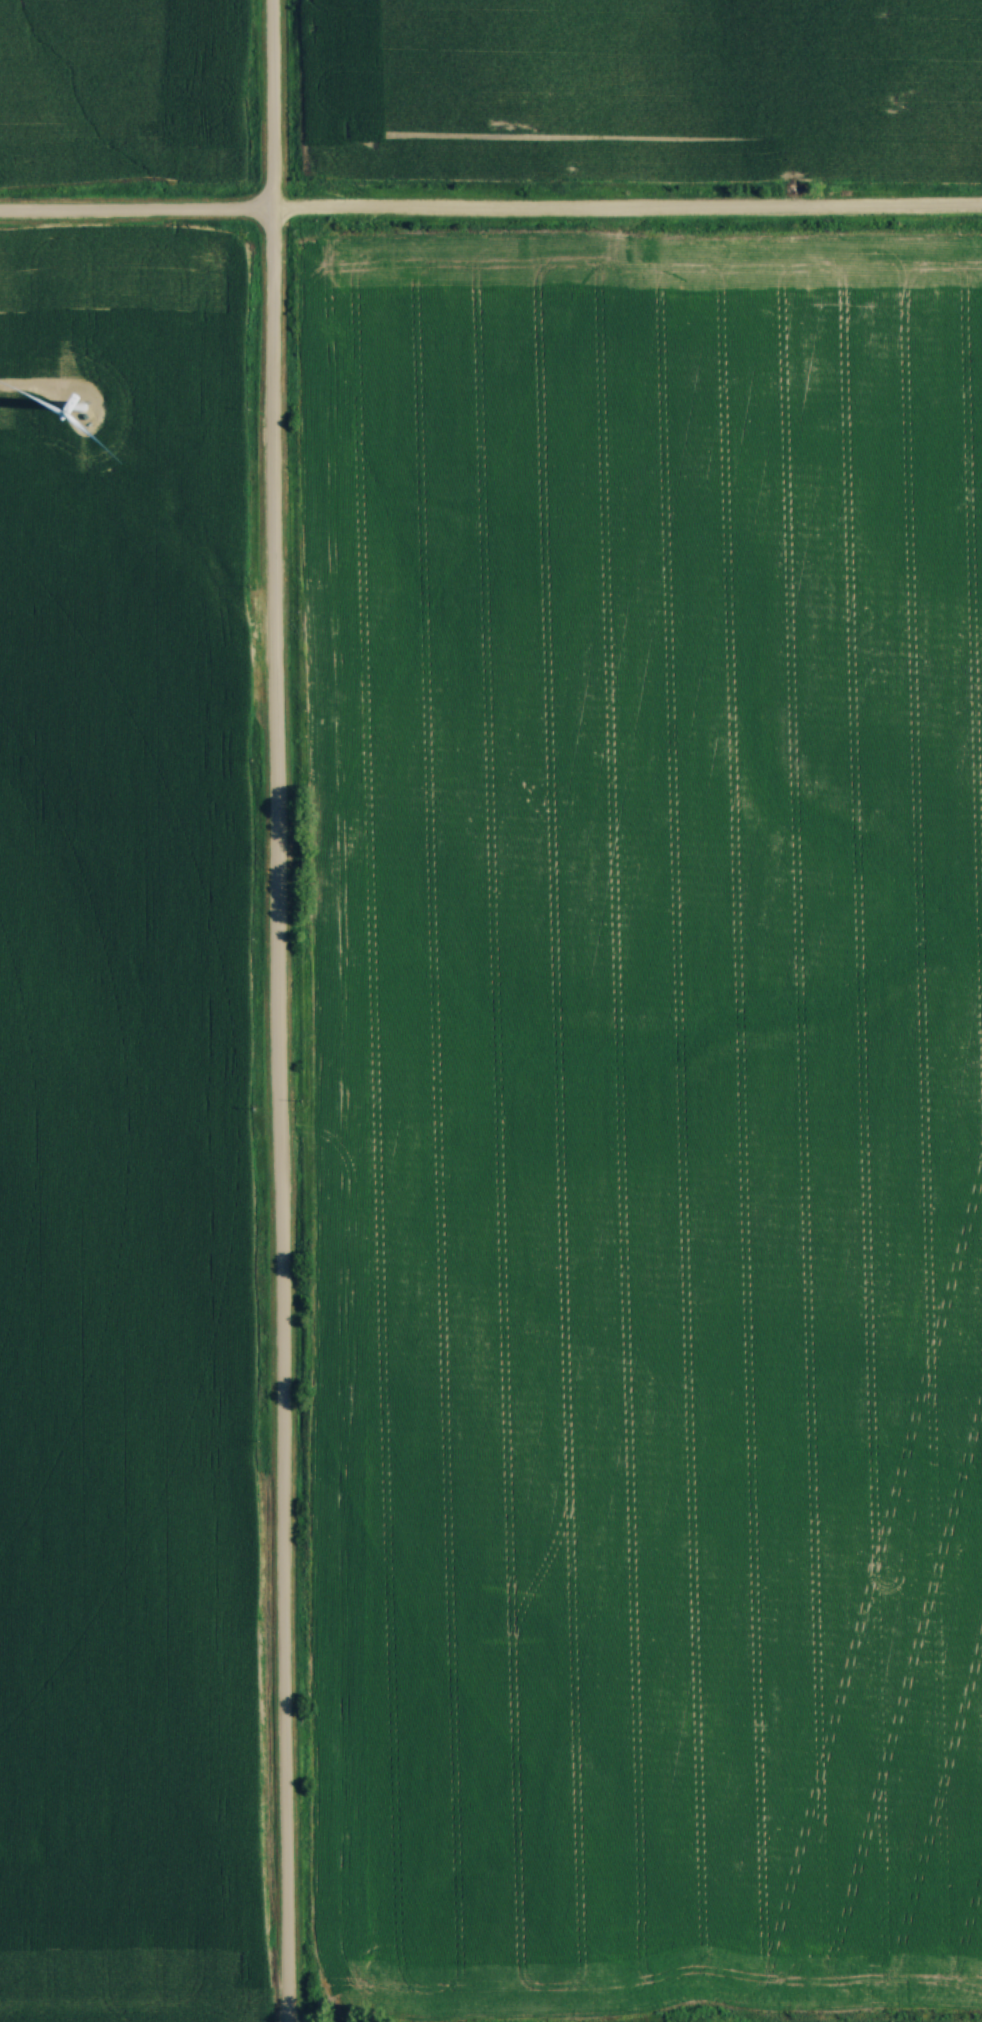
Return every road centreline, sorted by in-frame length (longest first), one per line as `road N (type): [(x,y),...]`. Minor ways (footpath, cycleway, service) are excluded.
road 1 (residential): [(287,2021),(271,0)]
road 2 (residential): [(0,219),(981,211)]

